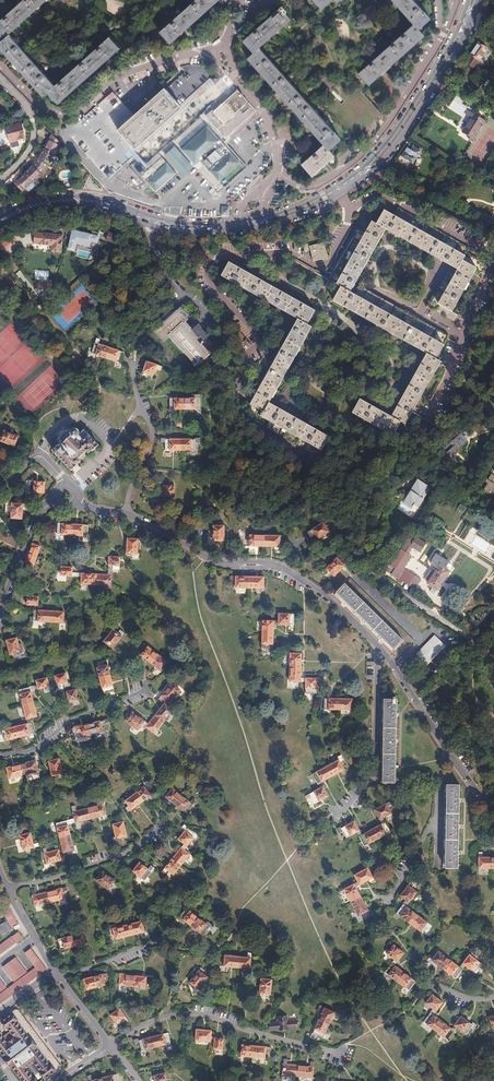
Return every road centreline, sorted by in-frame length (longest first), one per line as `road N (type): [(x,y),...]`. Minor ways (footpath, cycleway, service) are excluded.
road 1 (residential): [(474,643),(364,569),(400,464),(493,515)]
road 2 (tertiary): [(264,220),(320,201),(373,166),(463,25)]
road 3 (residential): [(456,0),(414,81),(361,156),(314,187),(277,170)]
road 4 (residential): [(0,67),(59,117),(129,71),(220,50)]
road 5 (residential): [(346,1045),(315,1046),(193,1014),(149,1023),(110,1046)]
road 6 (tertiary): [(0,221),(80,199),(182,225),(237,224)]
road 7 (residential): [(327,821),(374,771),(381,649)]
road 8 (residential): [(160,820),(122,854),(7,889)]
road 9 (residential): [(146,690),(74,718),(34,749),(0,755)]
road 10 (residential): [(127,516),(152,437),(132,362)]
road 11 (residential): [(381,649),(333,601),(270,565)]
road 12 (residential): [(277,170),(269,117),(220,50)]
road 13 (residential): [(0,615),(32,526),(60,501)]
road 14 (residential): [(449,755),(381,649)]
road 15 (residential): [(0,179),(28,154),(34,135),(28,110),(0,79)]
road 16 (residential): [(381,180),(493,232)]

